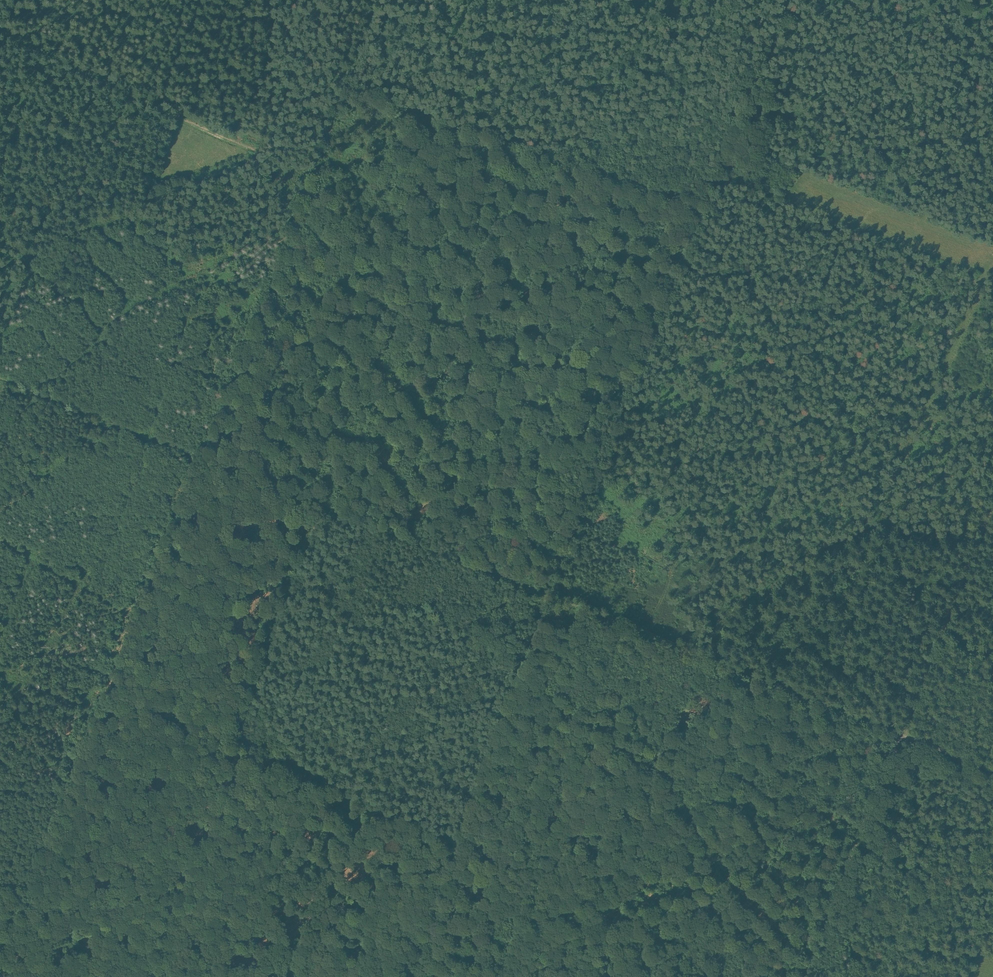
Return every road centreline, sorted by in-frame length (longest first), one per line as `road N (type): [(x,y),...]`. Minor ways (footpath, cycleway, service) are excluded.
road 1 (track): [(551,599),(743,98)]
road 2 (track): [(513,581),(503,524),(509,462),(447,87)]
road 3 (track): [(551,599),(901,733)]
road 4 (track): [(805,976),(901,733)]
road 5 (track): [(901,733),(992,501)]
road 6 (track): [(173,116),(0,30)]

